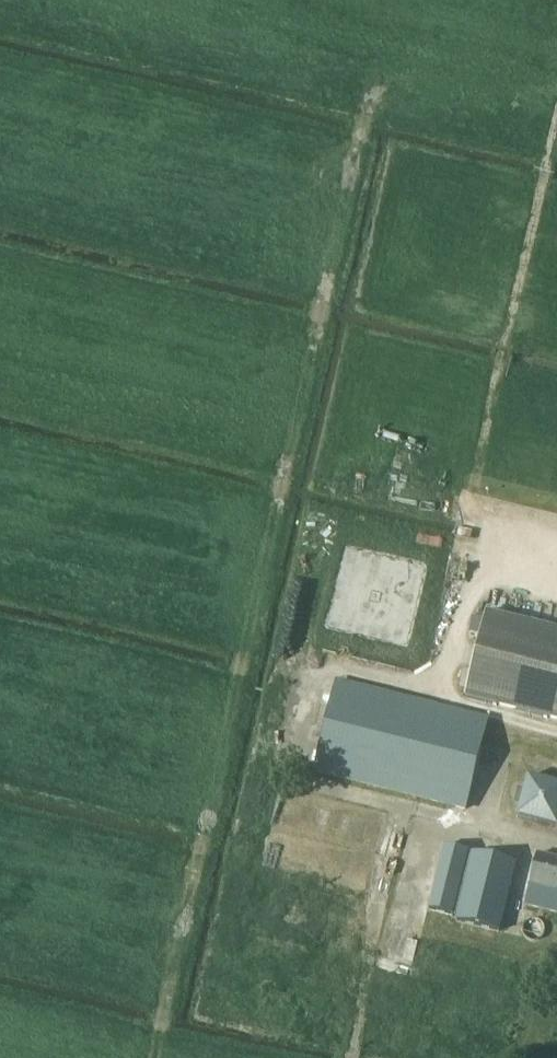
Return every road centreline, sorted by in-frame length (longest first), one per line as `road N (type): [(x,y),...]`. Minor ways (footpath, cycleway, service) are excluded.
road 1 (track): [(556,72),(367,108),(150,1057)]
road 2 (track): [(556,115),(478,480),(522,544)]
road 3 (track): [(319,667),(428,686),(510,548),(556,535)]

